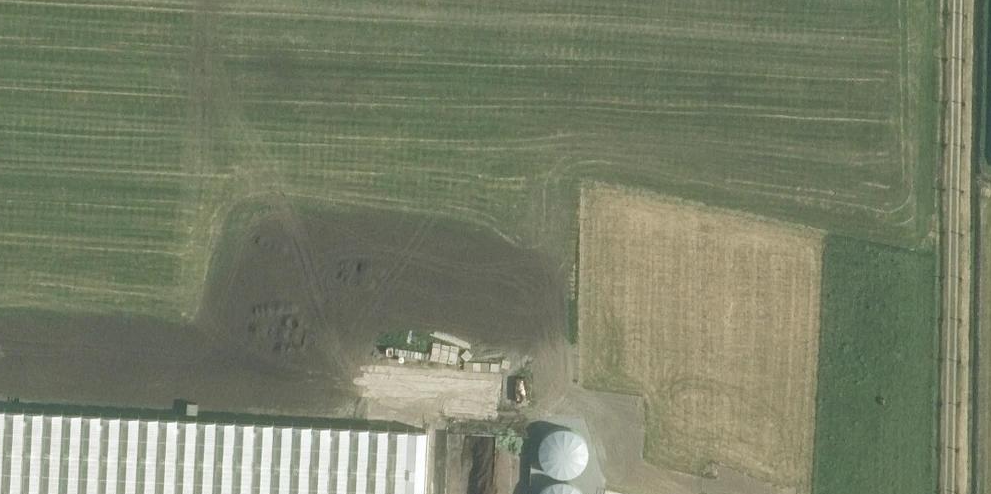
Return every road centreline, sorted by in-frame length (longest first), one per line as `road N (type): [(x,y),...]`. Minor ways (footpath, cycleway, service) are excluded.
road 1 (track): [(958,0),(948,493)]

